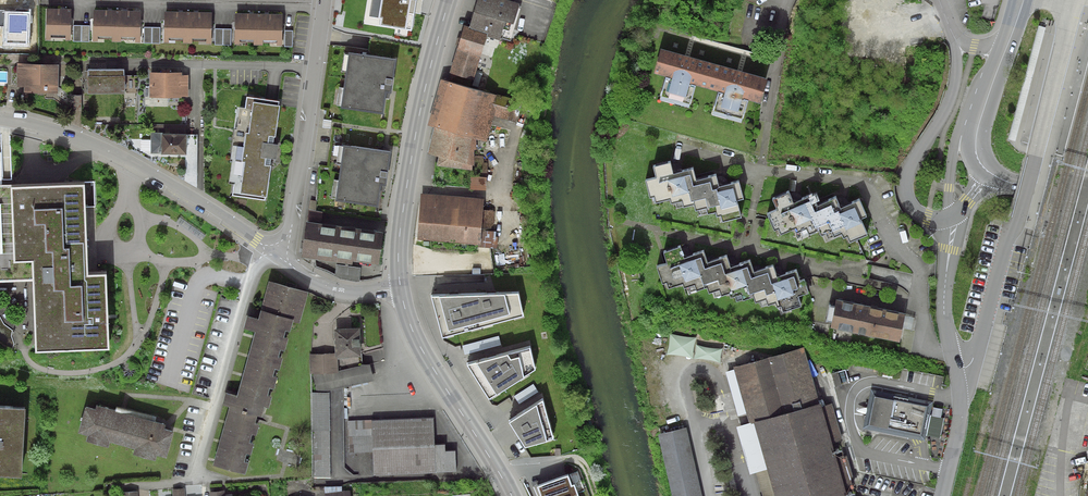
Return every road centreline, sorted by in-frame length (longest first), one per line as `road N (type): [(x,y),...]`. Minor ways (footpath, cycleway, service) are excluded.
road 1 (residential): [(277,255),(175,186),(99,148),(0,118)]
road 2 (primary): [(400,288),(416,133),(450,0)]
road 3 (residential): [(943,495),(961,410),(944,314),(951,217)]
road 4 (residential): [(277,255),(293,224),(325,0)]
road 5 (primary): [(512,495),(423,352),(400,288)]
road 6 (residential): [(957,38),(950,100),(905,186),(923,216),(951,217)]
road 7 (residential): [(996,74),(977,87),(962,119),(951,217)]
road 8 (residential): [(400,288),(333,290),(277,255)]

